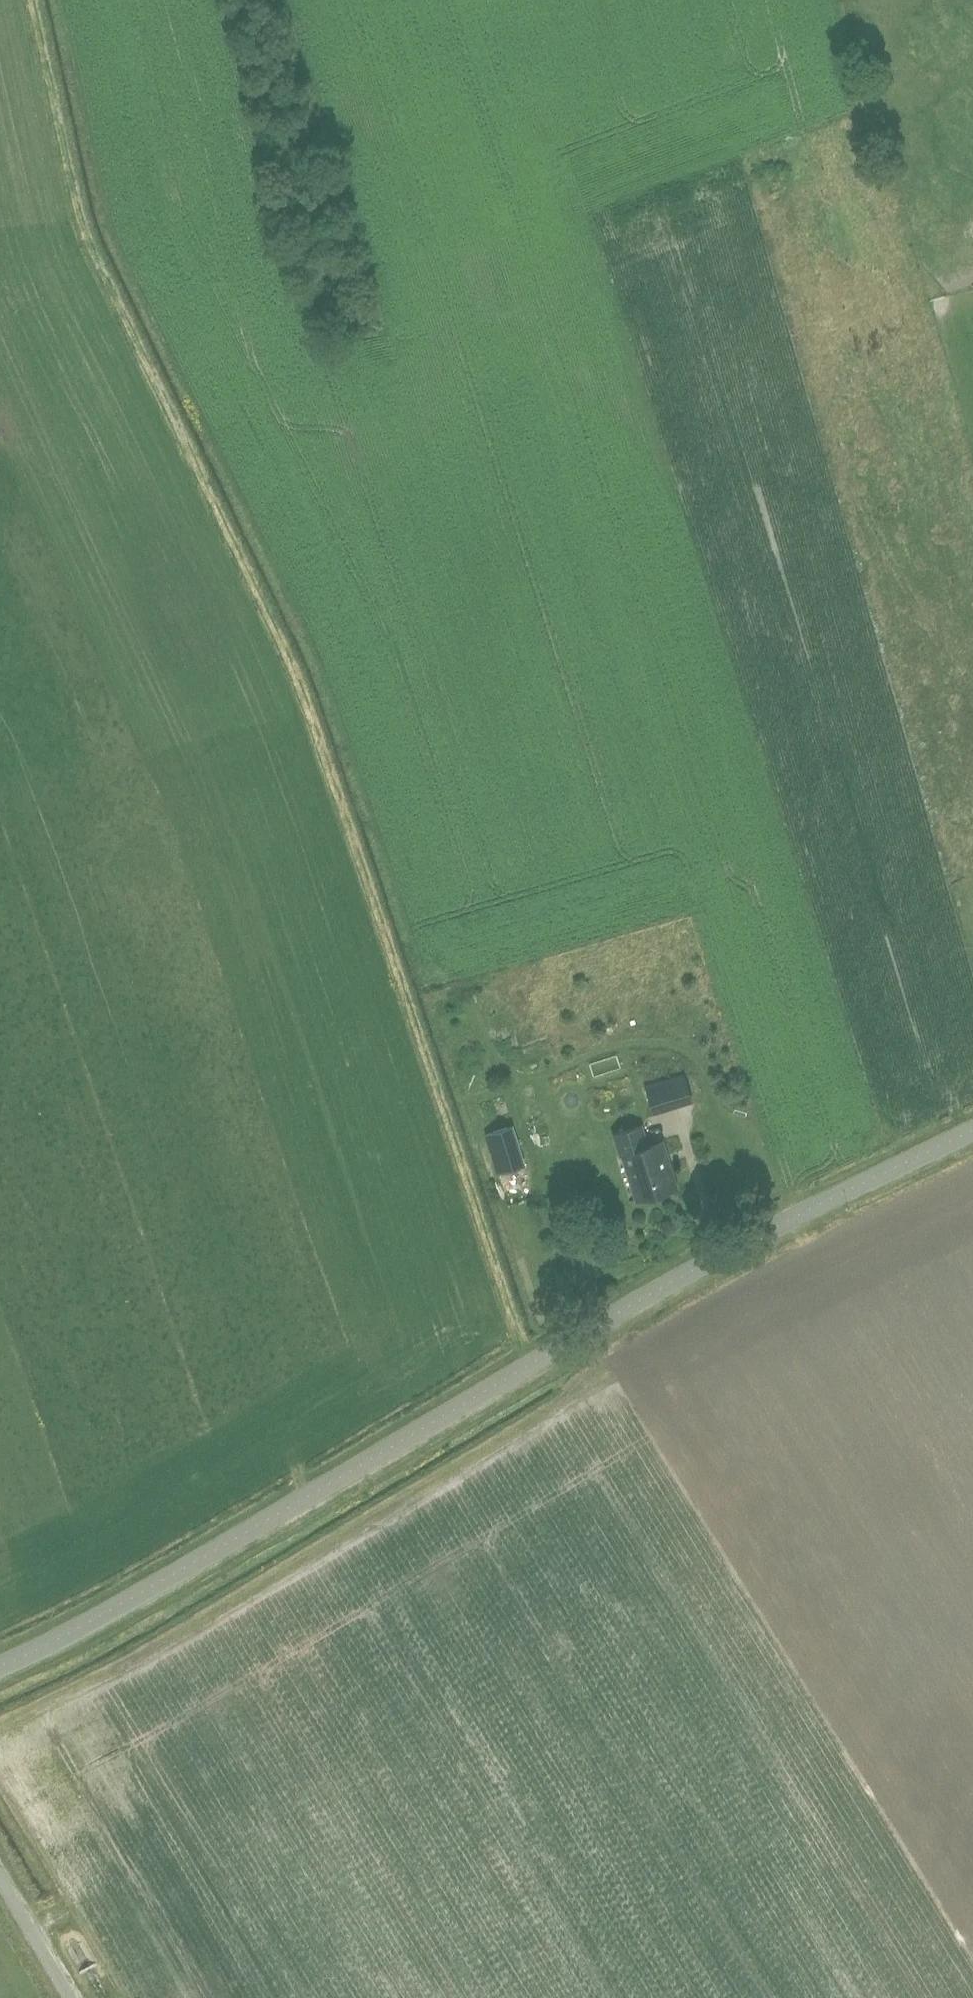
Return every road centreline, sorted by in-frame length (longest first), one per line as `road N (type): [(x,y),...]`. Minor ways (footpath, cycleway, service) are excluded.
road 1 (tertiary): [(0,1666),(722,1254),(972,1130)]
road 2 (unclassified): [(70,1997),(0,1879)]

